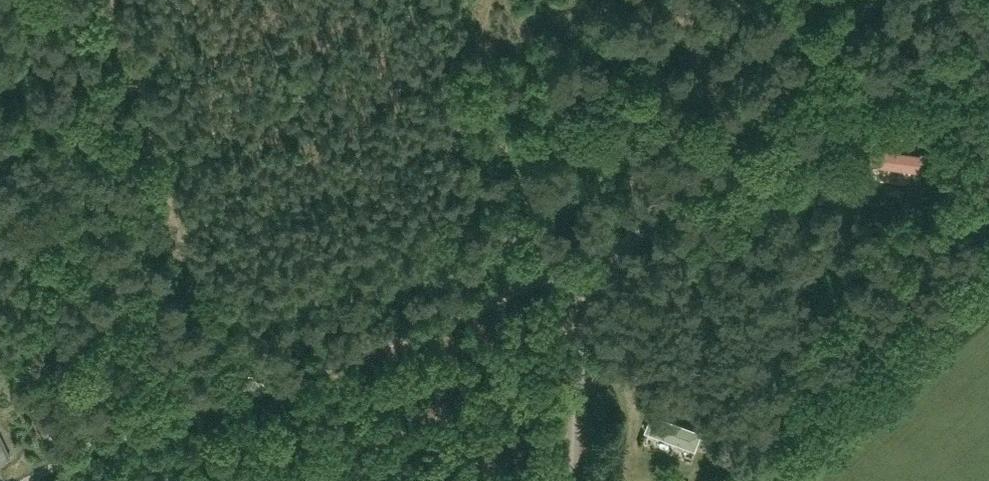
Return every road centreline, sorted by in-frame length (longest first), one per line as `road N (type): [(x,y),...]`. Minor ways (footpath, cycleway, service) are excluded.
road 1 (unclassified): [(574,480),(578,372),(609,276),(653,217),(874,0)]
road 2 (track): [(100,0),(229,402)]
road 3 (track): [(229,402),(536,288),(609,276)]

